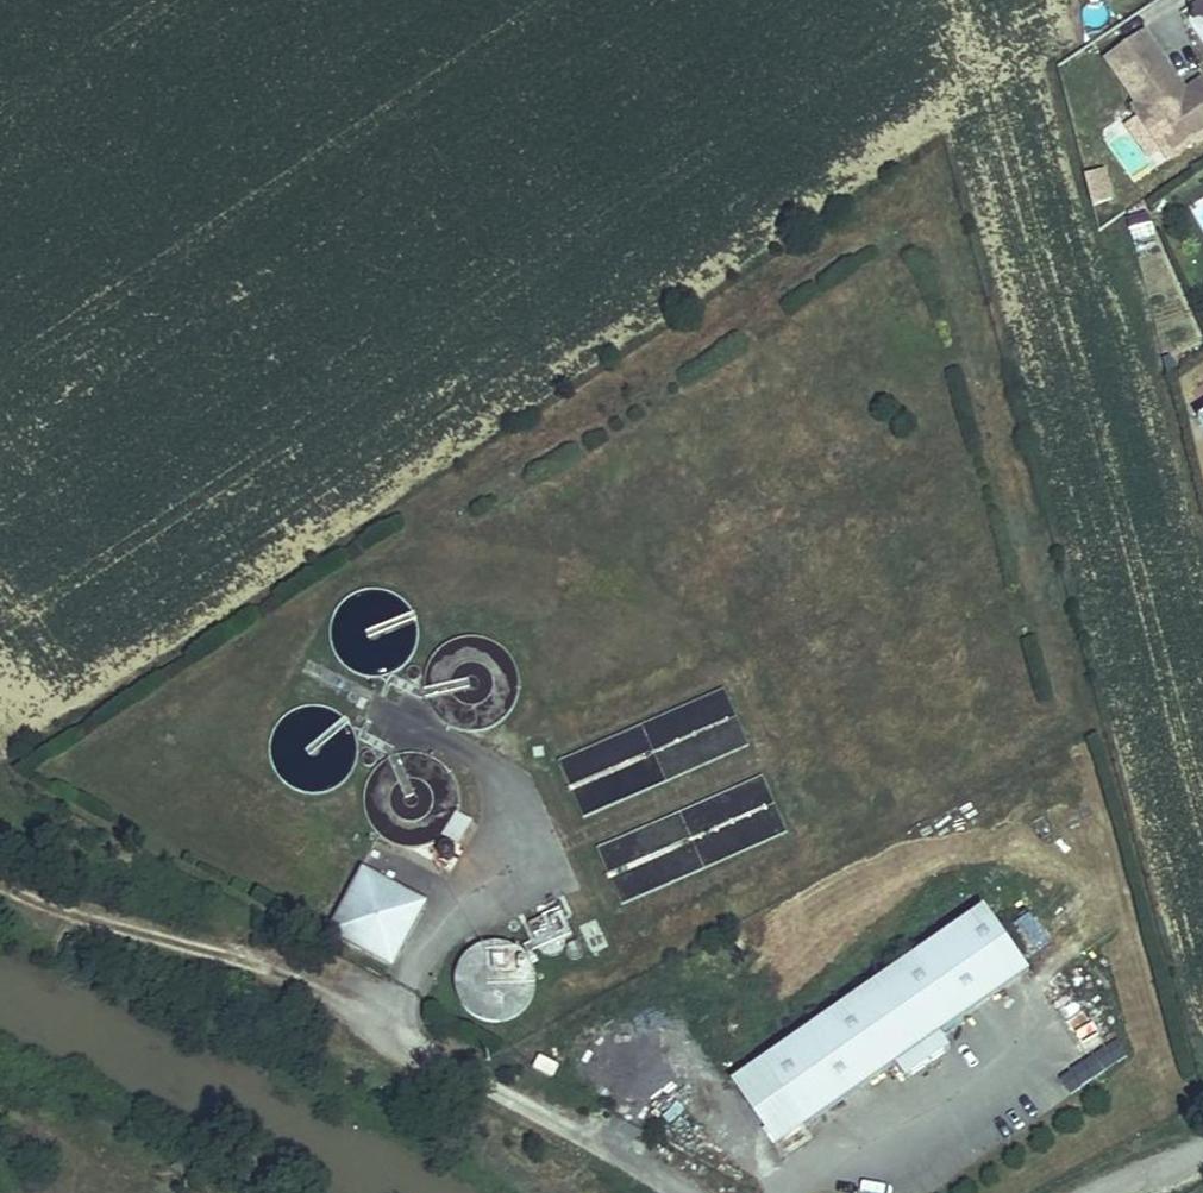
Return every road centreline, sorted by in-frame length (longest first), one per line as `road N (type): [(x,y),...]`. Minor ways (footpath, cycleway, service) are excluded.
road 1 (track): [(391,1029),(248,954),(117,920),(0,872)]

